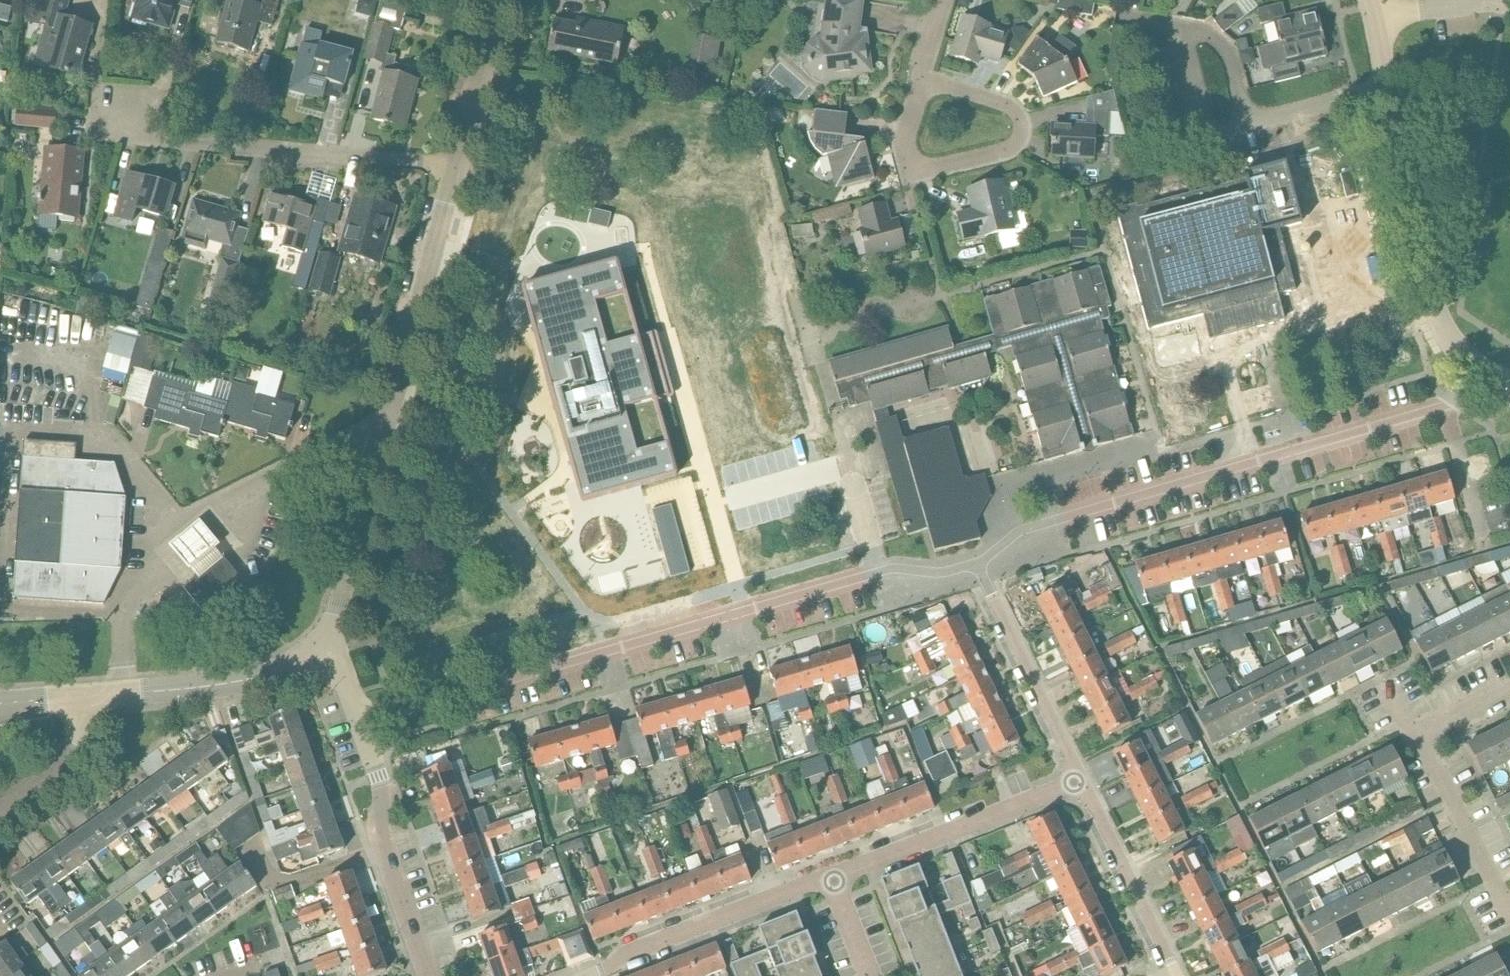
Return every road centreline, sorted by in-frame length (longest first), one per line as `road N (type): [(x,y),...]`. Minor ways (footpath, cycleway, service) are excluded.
road 1 (residential): [(359,721),(895,567),(941,573),(976,562)]
road 2 (residential): [(976,562),(1023,530),(1456,402),(1477,367)]
road 3 (residential): [(327,657),(455,163)]
road 4 (tertiary): [(1477,367),(1433,308),(1376,17)]
road 5 (residential): [(455,163),(156,138),(129,112)]
road 6 (residential): [(831,875),(1082,779)]
road 7 (residential): [(427,975),(376,824),(383,788),(359,721)]
road 8 (residential): [(586,975),(831,875)]
road 9 (residential): [(920,79),(1008,106),(1017,112),(1017,137),(1010,148),(940,167),(908,156),(905,140)]
road 10 (unclassified): [(327,657),(232,682),(77,696)]
road 11 (residential): [(976,562),(1082,779)]
road 12 (residential): [(1082,779),(1178,975)]
road 13 (residential): [(1509,901),(1501,896),(1419,733)]
road 14 (residential): [(455,163),(498,0)]
road 15 (residential): [(0,808),(75,741),(77,696)]
road 16 (residential): [(1376,17),(1496,2)]

